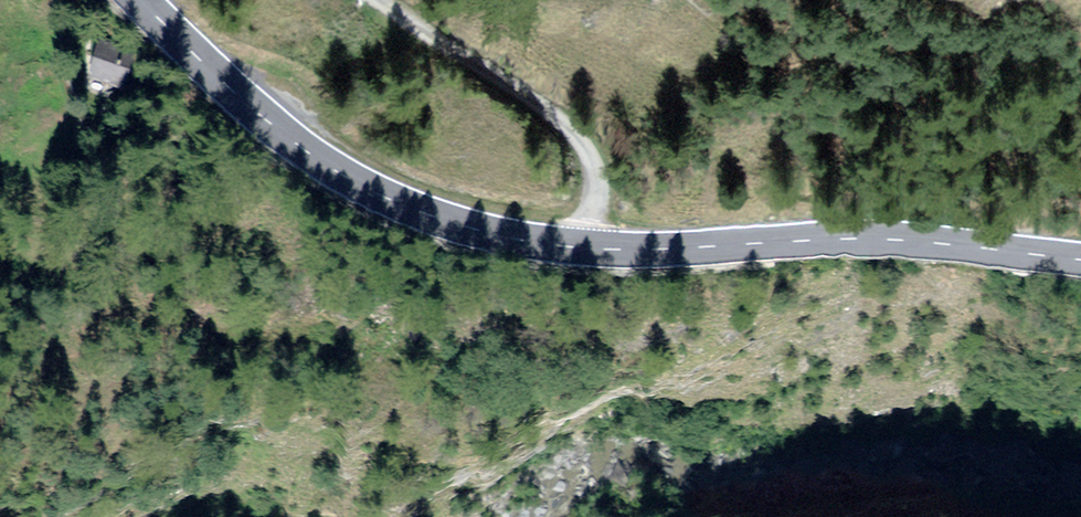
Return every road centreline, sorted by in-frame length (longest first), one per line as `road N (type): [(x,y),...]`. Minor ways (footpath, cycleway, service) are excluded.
road 1 (secondary): [(1080,260),(890,239),(578,249),(473,230),(399,203),(284,137),(139,0)]
road 2 (track): [(578,249),(595,206),(597,172),(585,137),(537,92),(393,0)]

